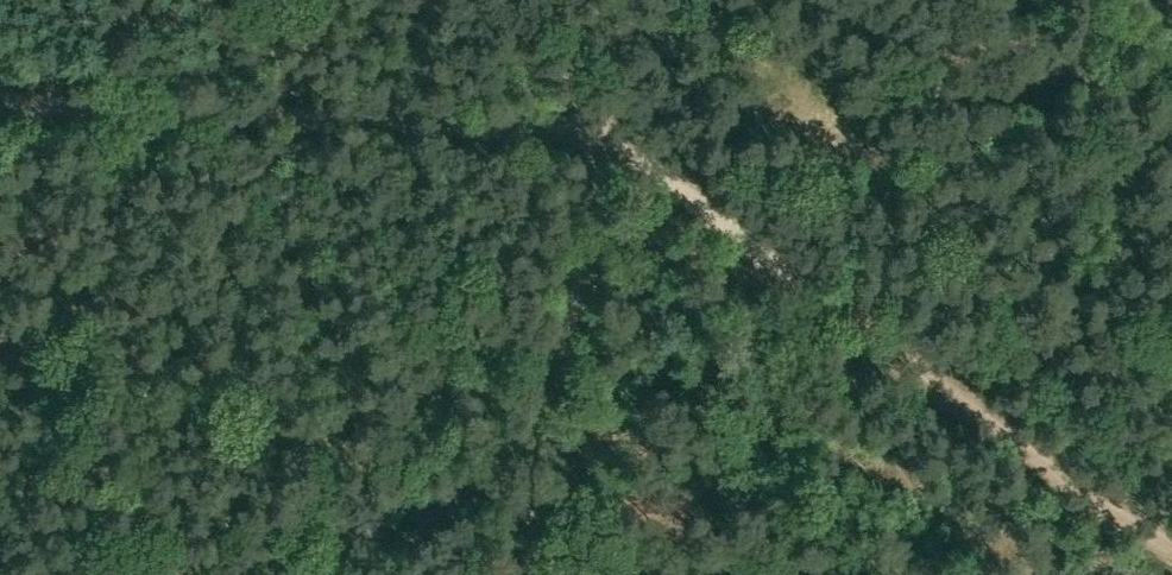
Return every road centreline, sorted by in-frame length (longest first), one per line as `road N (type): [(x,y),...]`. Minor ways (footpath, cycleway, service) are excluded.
road 1 (track): [(0,105),(479,128),(560,137),(606,159)]
road 2 (track): [(606,159),(528,574)]
road 3 (track): [(606,159),(926,376)]
road 4 (track): [(926,376),(1171,525)]
road 5 (track): [(700,0),(615,122)]

